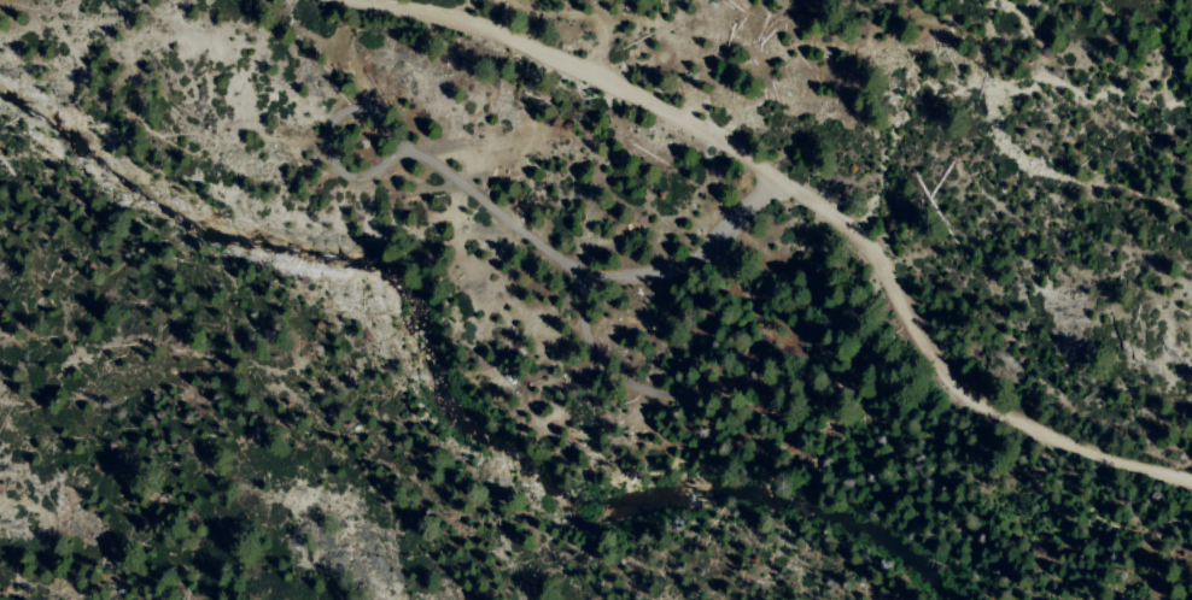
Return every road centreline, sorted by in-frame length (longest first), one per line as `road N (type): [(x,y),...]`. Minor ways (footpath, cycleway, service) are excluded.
road 1 (residential): [(1191,479),(1082,451),(980,408),(947,381),(893,283),(845,224),(724,139),(590,75)]
road 2 (track): [(720,235),(762,333),(754,364),(711,392),(644,390),(619,377),(597,354),(586,323),(589,270)]
road 3 (track): [(1191,228),(1041,78),(1030,30),(1001,0)]
road 4 (residential): [(590,75),(460,17),(361,0)]
road 5 (track): [(510,0),(589,20),(601,47),(590,75)]

